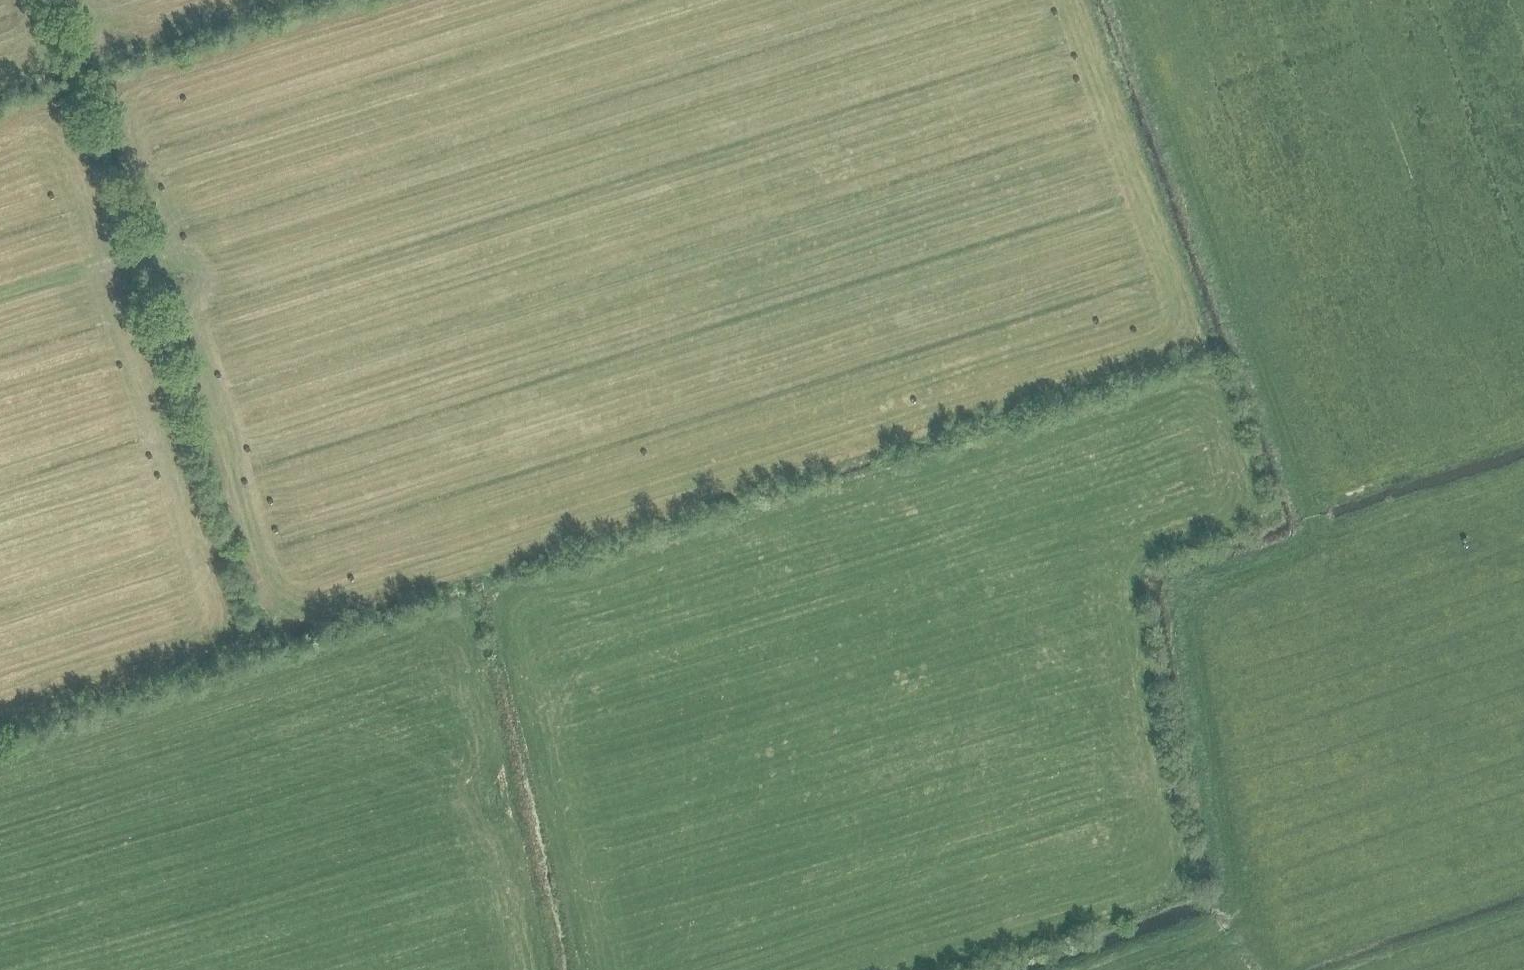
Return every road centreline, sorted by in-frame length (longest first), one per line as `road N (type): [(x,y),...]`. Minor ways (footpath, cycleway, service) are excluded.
road 1 (track): [(1129,0),(1222,258),(1308,533),(1305,542),(1220,574),(1187,596),(1234,874),(1231,914),(1215,927),(1094,969)]

